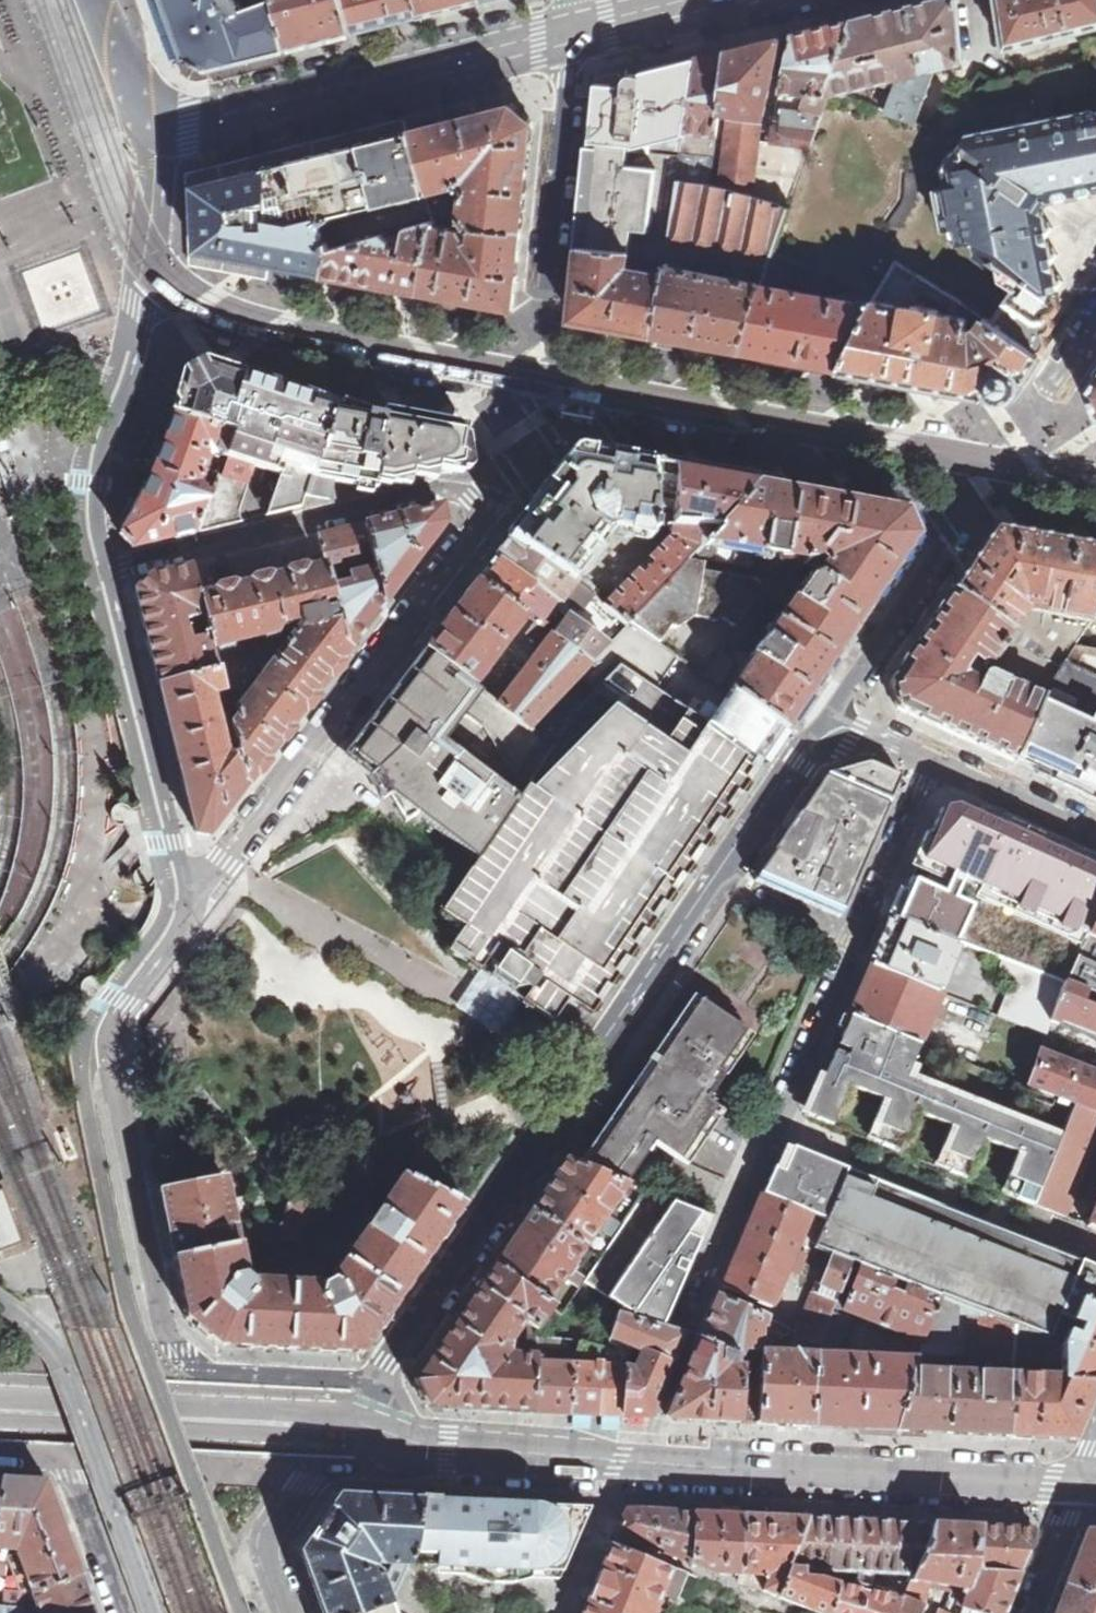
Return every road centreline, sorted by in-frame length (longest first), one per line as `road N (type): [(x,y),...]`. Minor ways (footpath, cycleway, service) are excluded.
road 1 (residential): [(832,720),(379,1383)]
road 2 (residential): [(379,1383),(206,1372),(167,1334),(109,1062),(120,1011),(191,912)]
road 3 (residential): [(932,759),(690,1336)]
road 4 (residential): [(191,912),(488,510)]
road 5 (residential): [(488,510),(523,420),(539,334),(566,31)]
road 6 (residential): [(1095,330),(832,720)]
road 7 (tertiary): [(635,1460),(1082,1483)]
road 8 (residential): [(107,569),(97,486),(147,303),(159,130)]
road 9 (unclassified): [(566,31),(159,130)]
road 10 (residential): [(488,510),(467,492),(439,488),(107,569)]
road 11 (tertiary): [(0,1413),(378,1434)]
road 12 (residential): [(191,912),(107,569)]
road 13 (unclassified): [(148,1612),(60,1369),(43,1340),(0,1308)]
road 14 (residential): [(291,1612),(271,1540),(307,1483),(415,1446)]
road 15 (residential): [(0,1454),(59,1459),(70,1471),(126,1612)]
road 16 (tertiary): [(617,1458),(415,1446)]
road 17 (residential): [(932,759),(1095,833)]
road 18 (residential): [(635,1460),(573,1612)]
road 19 (unclassified): [(159,130),(93,0)]
road 20 (residential): [(1032,1612),(1082,1483)]
road 21 (residential): [(690,1336),(635,1460)]
road 22 (unclassified): [(692,0),(566,31)]

